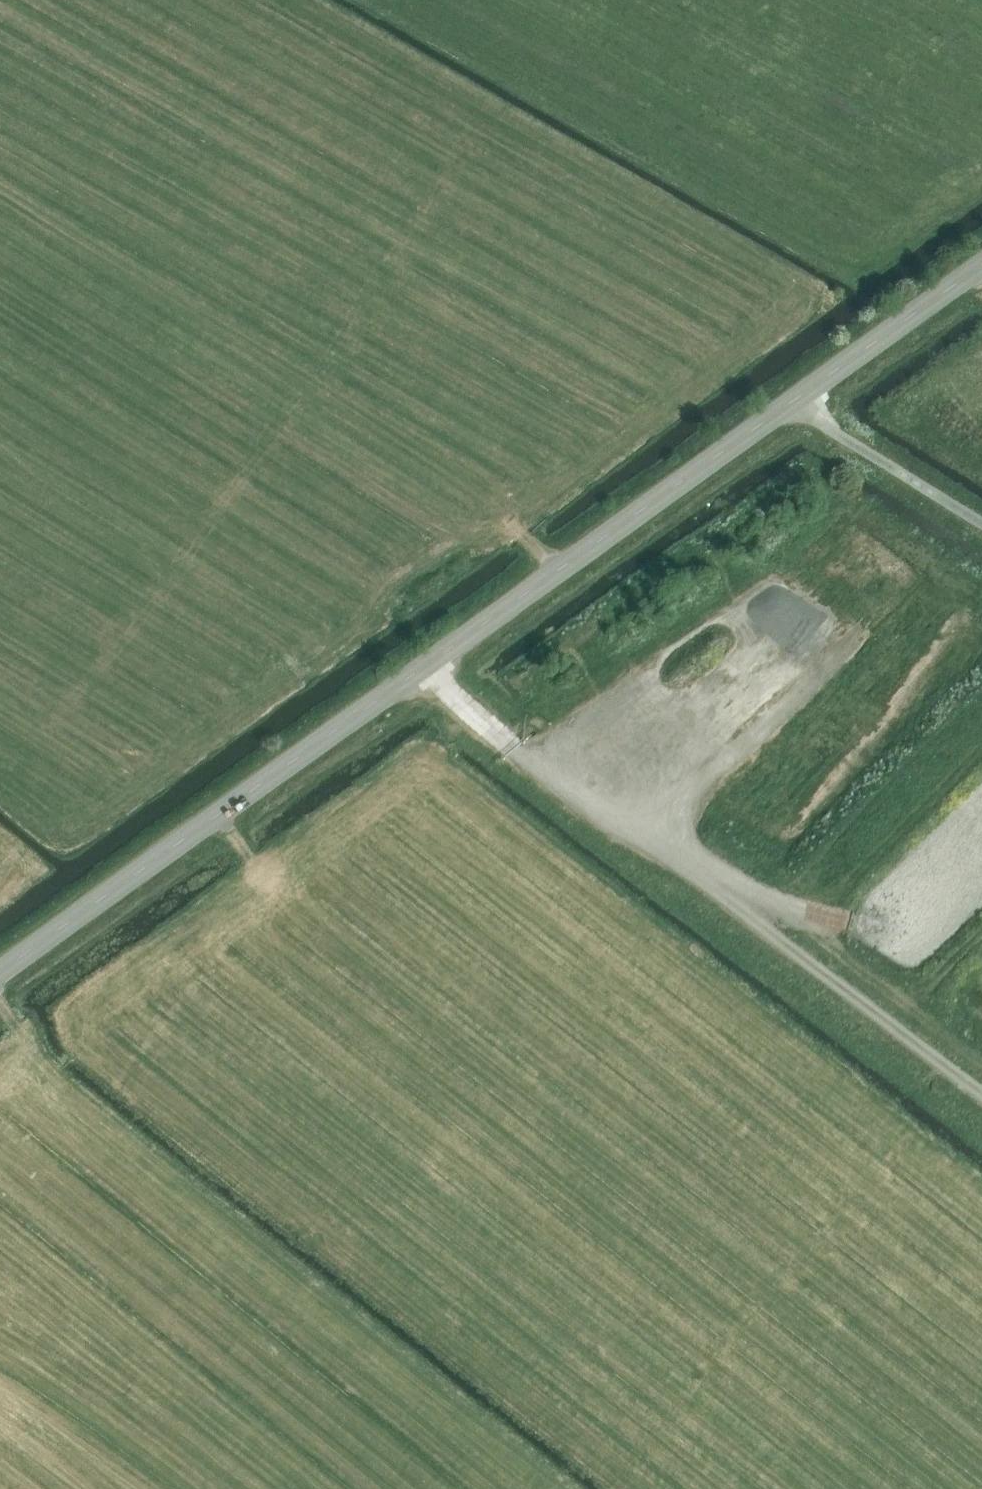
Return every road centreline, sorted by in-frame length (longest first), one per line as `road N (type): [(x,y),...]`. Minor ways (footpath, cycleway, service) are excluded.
road 1 (secondary): [(0,979),(803,404)]
road 2 (secondary): [(803,404),(981,274)]
road 3 (unclassified): [(981,516),(803,404)]

